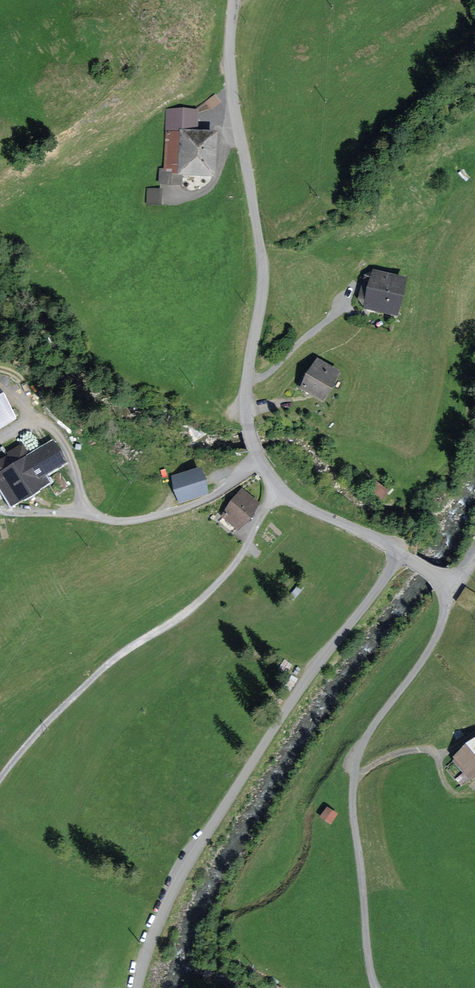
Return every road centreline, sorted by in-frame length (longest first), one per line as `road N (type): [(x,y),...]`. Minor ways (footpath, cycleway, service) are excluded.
road 1 (unclassified): [(234,0),(230,73),(262,260),(246,406),(253,447),(303,508),(399,554)]
road 2 (unclassified): [(399,554),(304,685),(177,886),(139,987)]
road 3 (track): [(276,484),(229,572),(192,609),(99,672),(0,782)]
road 4 (unclassified): [(377,987),(355,816),(359,760),(432,652),(448,612)]

